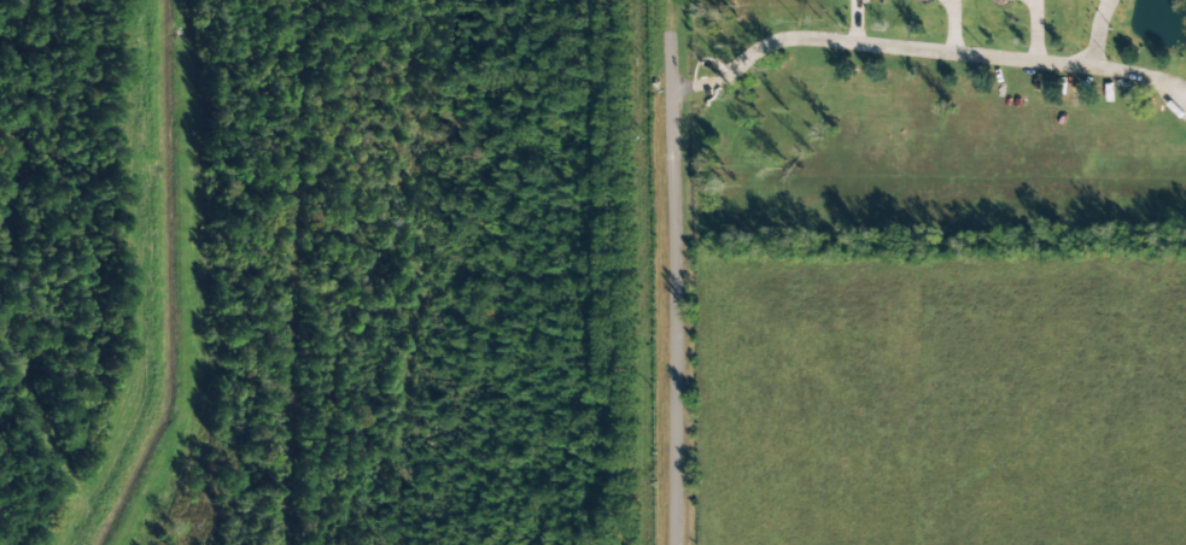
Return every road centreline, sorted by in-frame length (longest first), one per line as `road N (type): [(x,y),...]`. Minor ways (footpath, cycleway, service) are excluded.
road 1 (residential): [(676,544),(674,0)]

